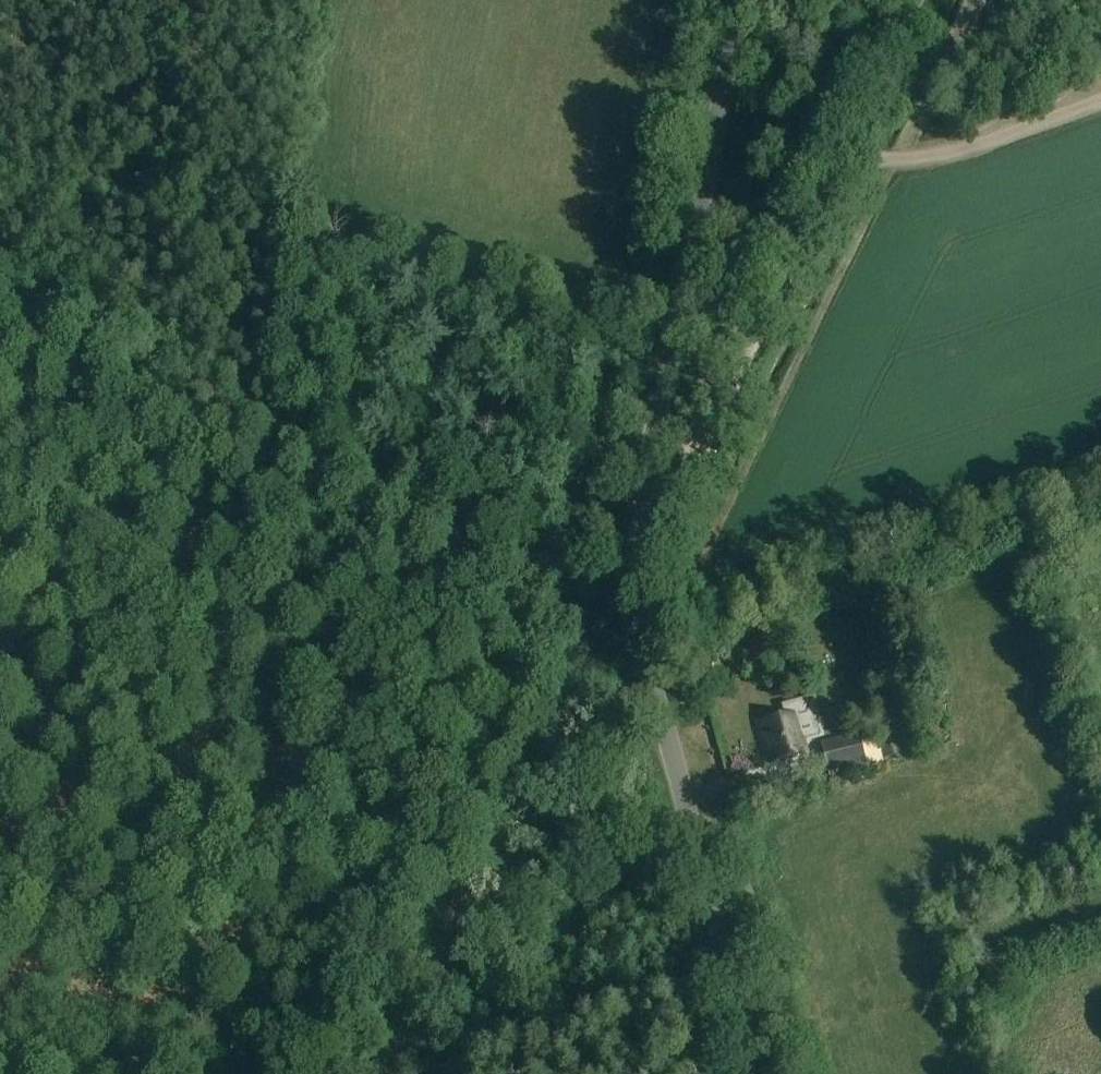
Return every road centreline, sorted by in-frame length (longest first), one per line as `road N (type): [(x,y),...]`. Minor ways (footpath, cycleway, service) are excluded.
road 1 (unclassified): [(757,1073),(634,615),(632,569),(742,0)]
road 2 (track): [(688,440),(719,434),(835,182),(853,162),(944,152),(1100,102)]
road 3 (track): [(133,369),(600,625)]
road 4 (track): [(391,1073),(600,625),(634,615)]
road 5 (track): [(642,644),(1100,495)]
road 6 (track): [(0,298),(133,369)]

